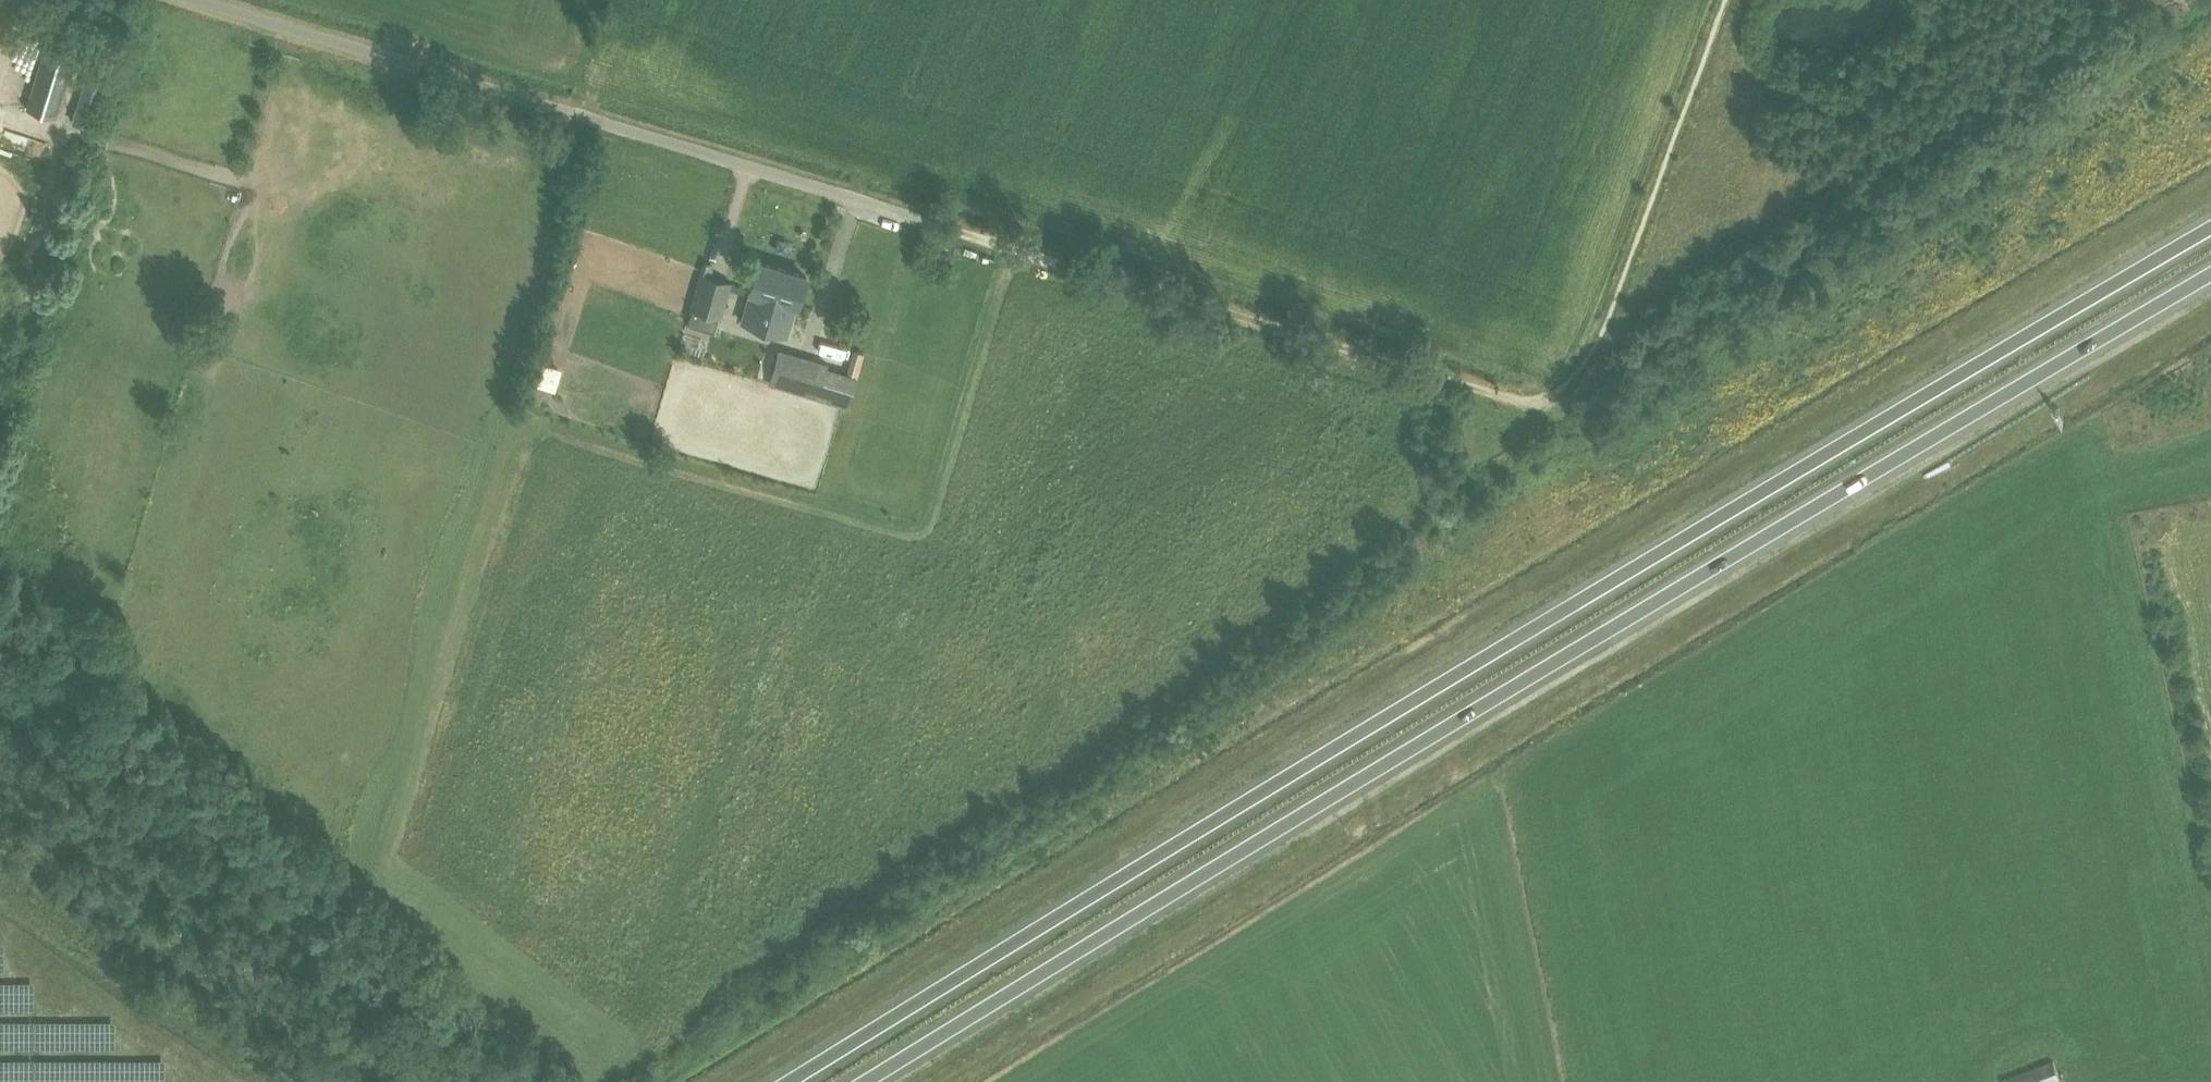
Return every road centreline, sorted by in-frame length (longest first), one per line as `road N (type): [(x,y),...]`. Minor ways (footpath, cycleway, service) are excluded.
road 1 (trunk): [(2210,231),(1302,768),(789,1081)]
road 2 (trunk): [(863,1081),(2210,273)]
road 3 (unclassified): [(923,218),(197,0)]
road 4 (track): [(1549,411),(923,218)]

